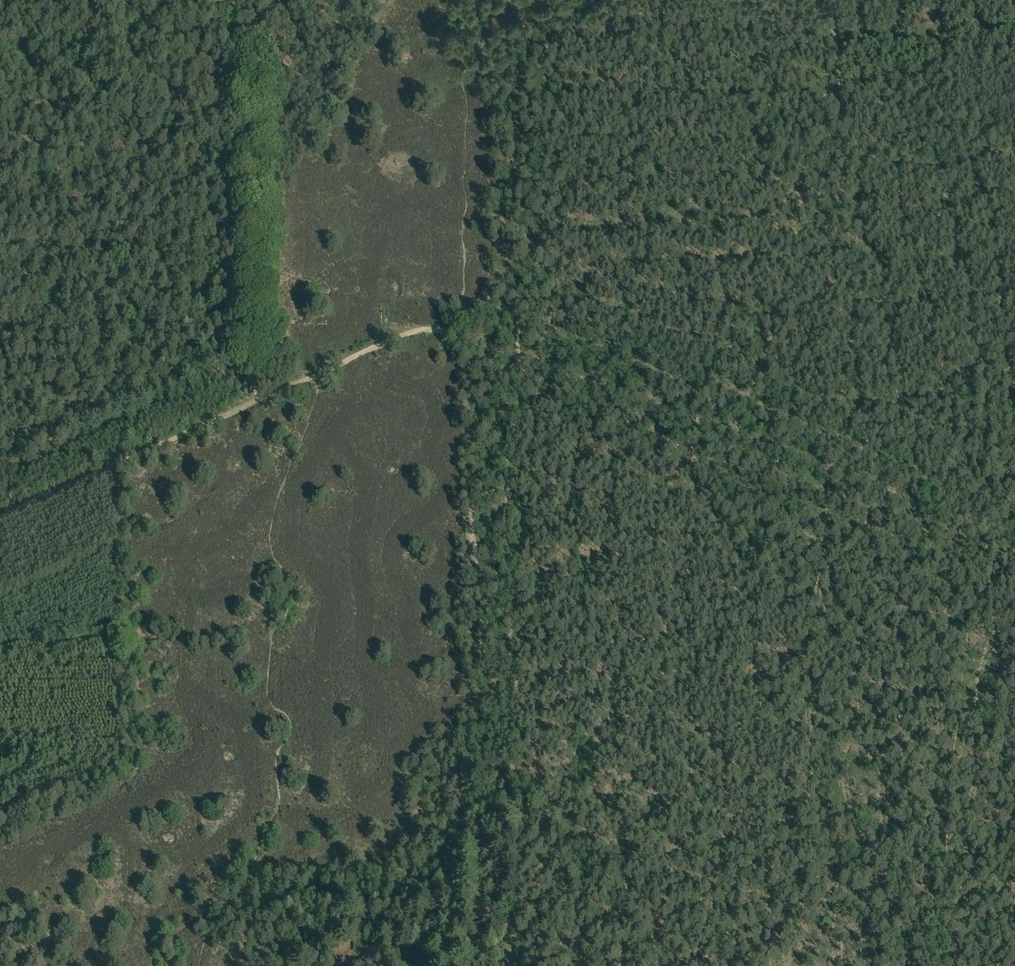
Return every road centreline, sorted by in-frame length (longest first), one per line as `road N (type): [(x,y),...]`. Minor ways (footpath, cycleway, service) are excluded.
road 1 (track): [(513,353),(456,333),(396,338),(0,513)]
road 2 (track): [(1014,540),(527,359)]

